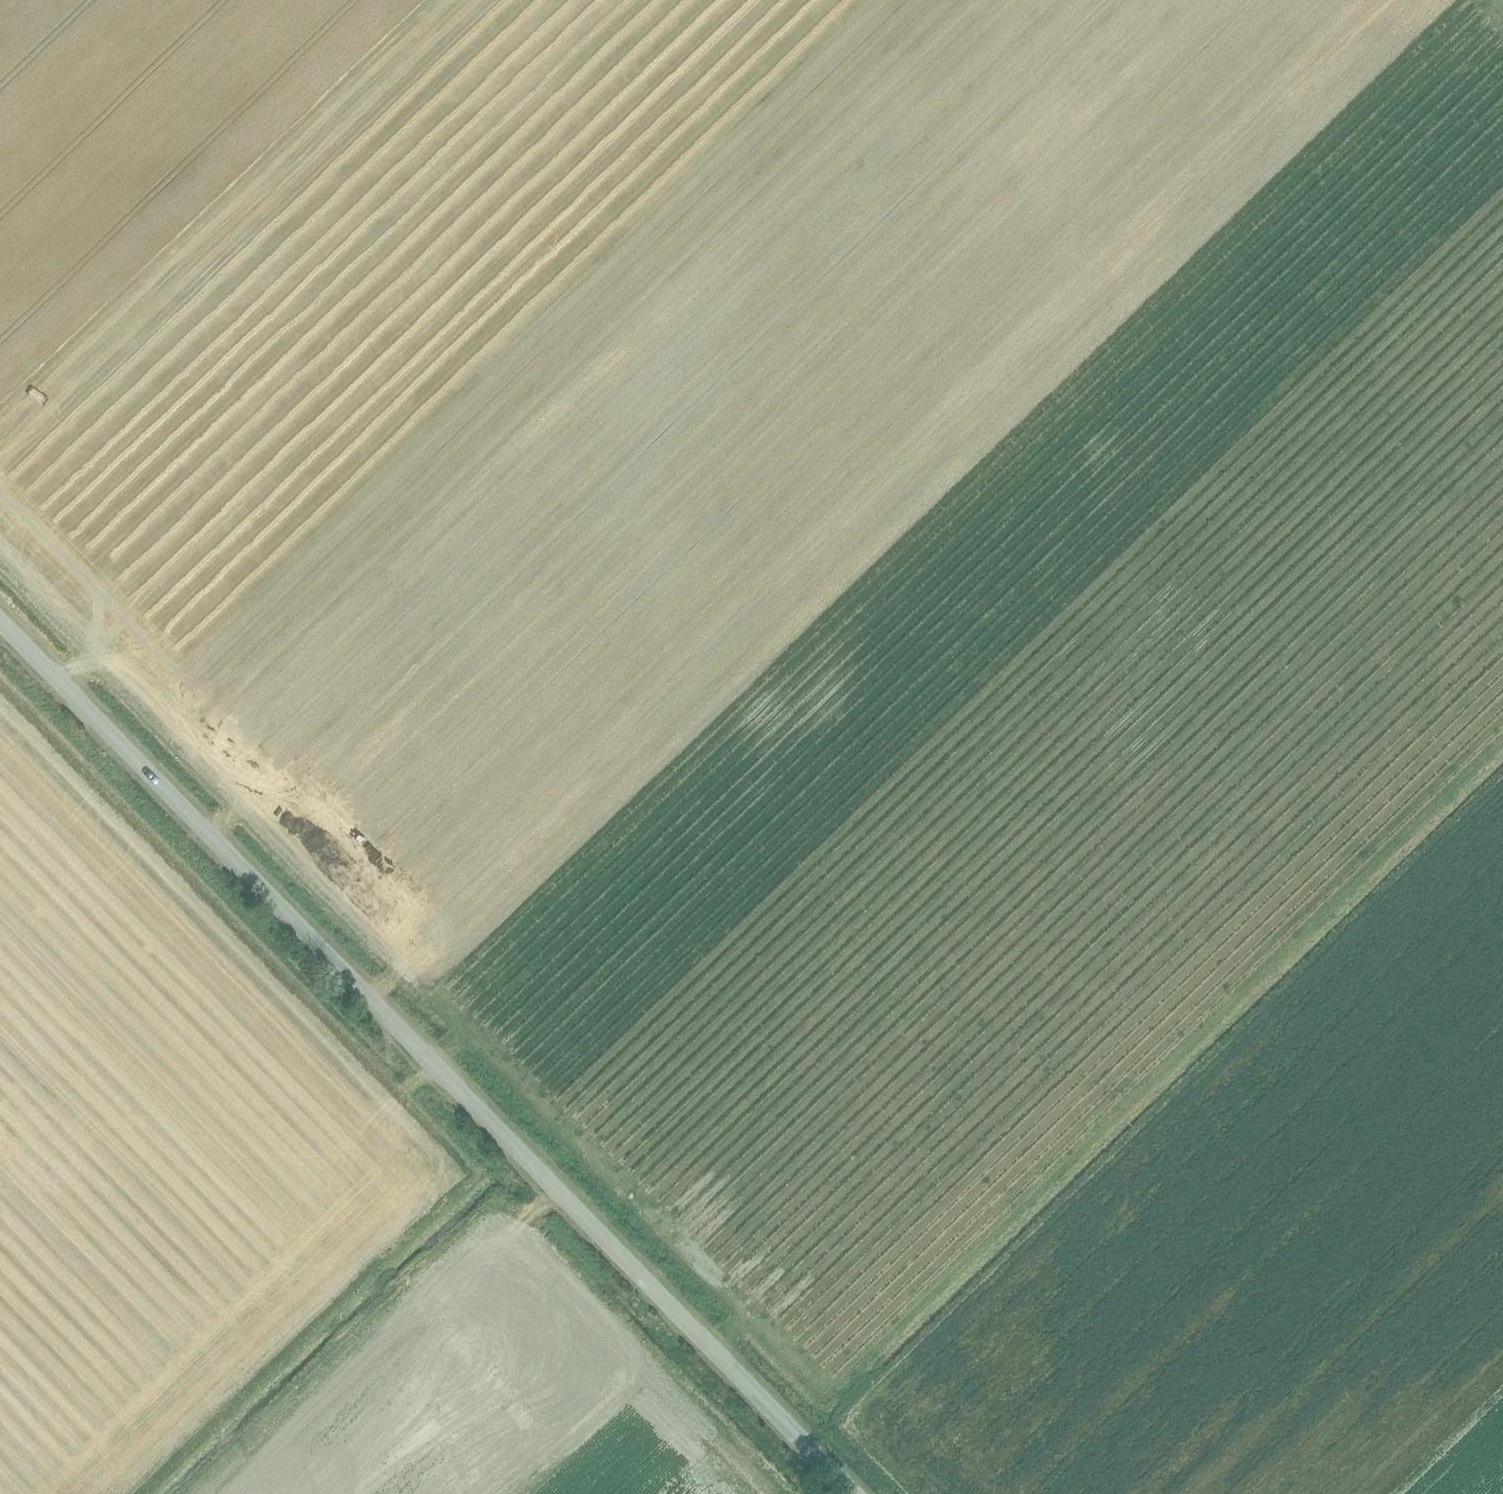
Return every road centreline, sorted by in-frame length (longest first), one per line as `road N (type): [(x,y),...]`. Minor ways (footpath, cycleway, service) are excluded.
road 1 (unclassified): [(845,1493),(0,629)]

